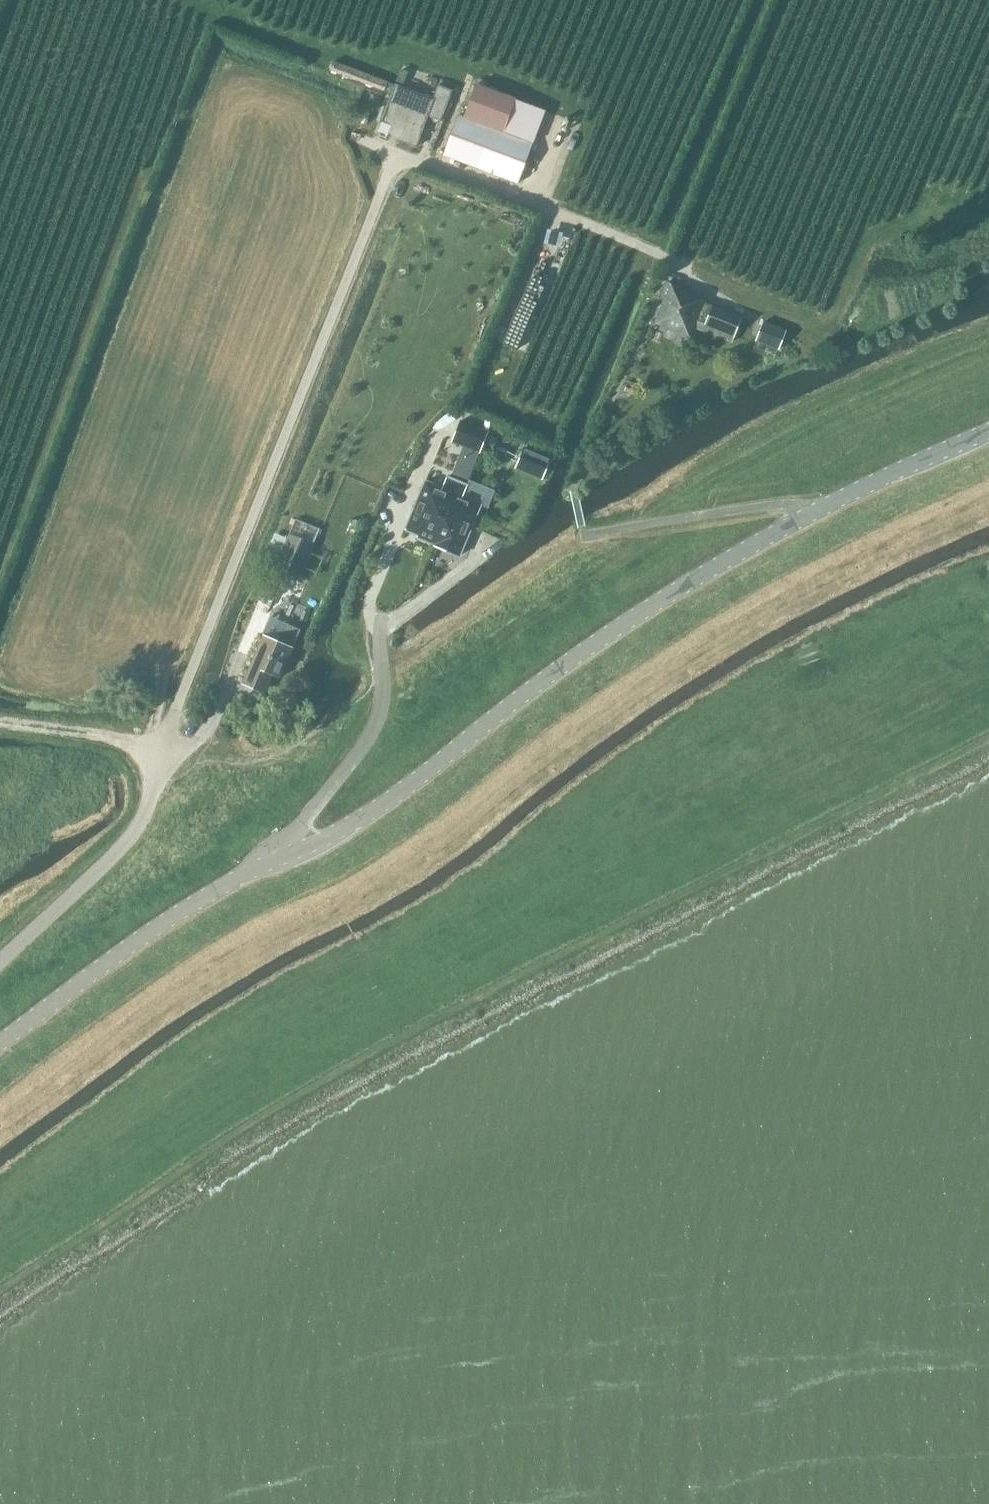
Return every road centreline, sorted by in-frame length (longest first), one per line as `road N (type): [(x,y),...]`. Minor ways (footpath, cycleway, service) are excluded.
road 1 (tertiary): [(0,1045),(202,900),(371,813),(689,583),(809,516),(988,432)]
road 2 (unclassified): [(0,963),(138,826),(170,734)]
road 3 (track): [(0,722),(115,737),(161,759)]

